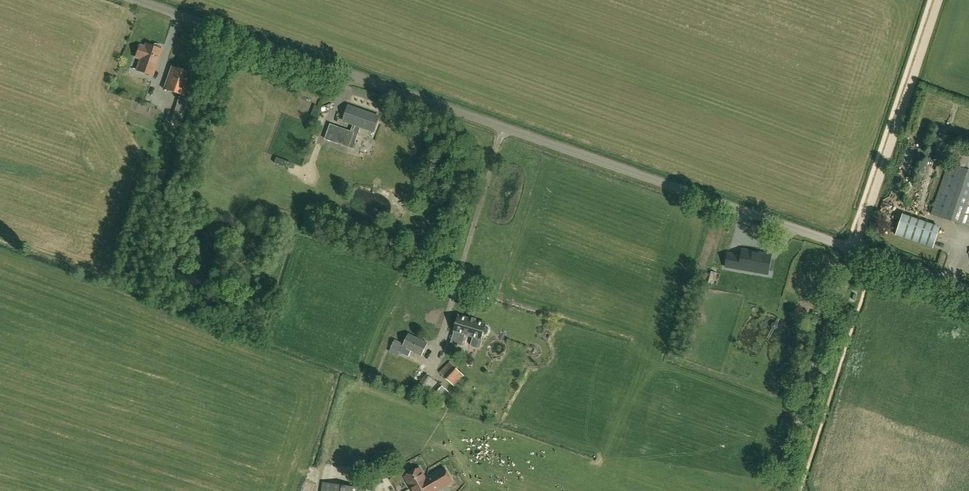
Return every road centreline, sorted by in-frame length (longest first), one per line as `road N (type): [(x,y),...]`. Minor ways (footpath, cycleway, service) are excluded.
road 1 (unclassified): [(968,290),(138,0)]
road 2 (track): [(855,250),(940,0)]
road 3 (track): [(855,250),(782,490)]

